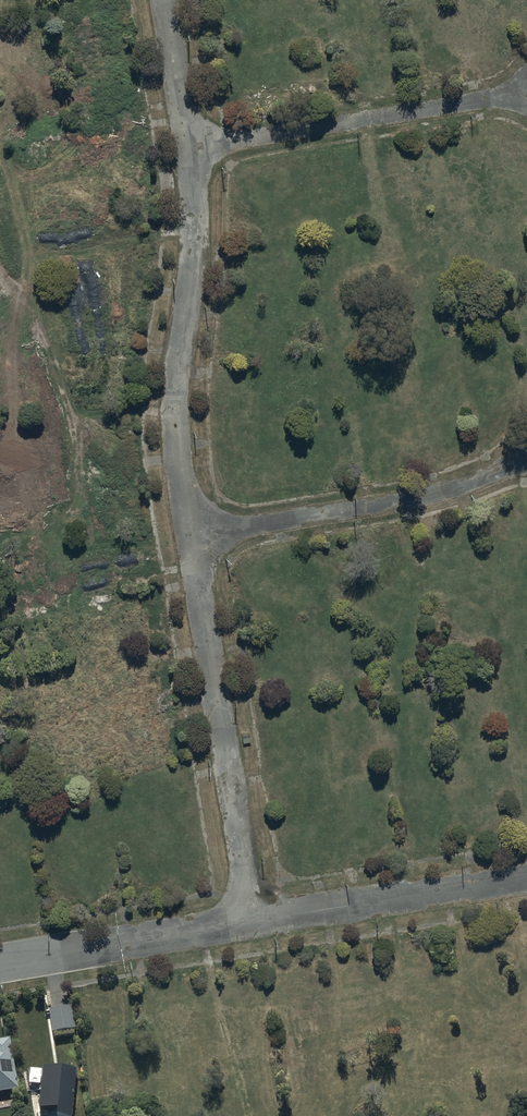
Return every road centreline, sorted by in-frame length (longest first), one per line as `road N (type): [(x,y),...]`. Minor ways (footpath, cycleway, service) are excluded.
road 1 (track): [(165,0),(194,197),(179,443),(251,925)]
road 2 (track): [(121,944),(526,884)]
road 3 (track): [(191,537),(410,499),(526,457)]
road 4 (track): [(192,147),(526,92)]
road 5 (residential): [(0,964),(121,944)]

